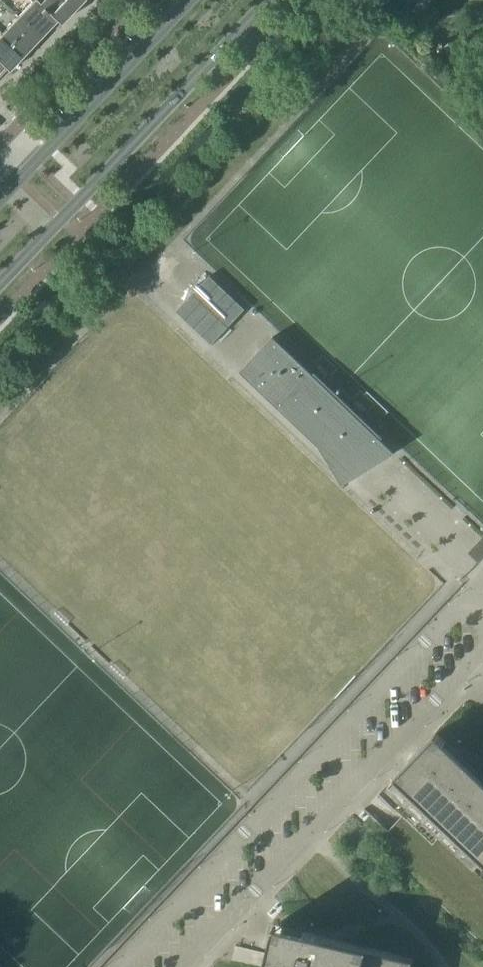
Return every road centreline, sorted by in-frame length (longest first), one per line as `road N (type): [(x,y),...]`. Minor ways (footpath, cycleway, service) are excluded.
road 1 (secondary): [(0,282),(269,0)]
road 2 (secondary): [(188,0),(26,171)]

